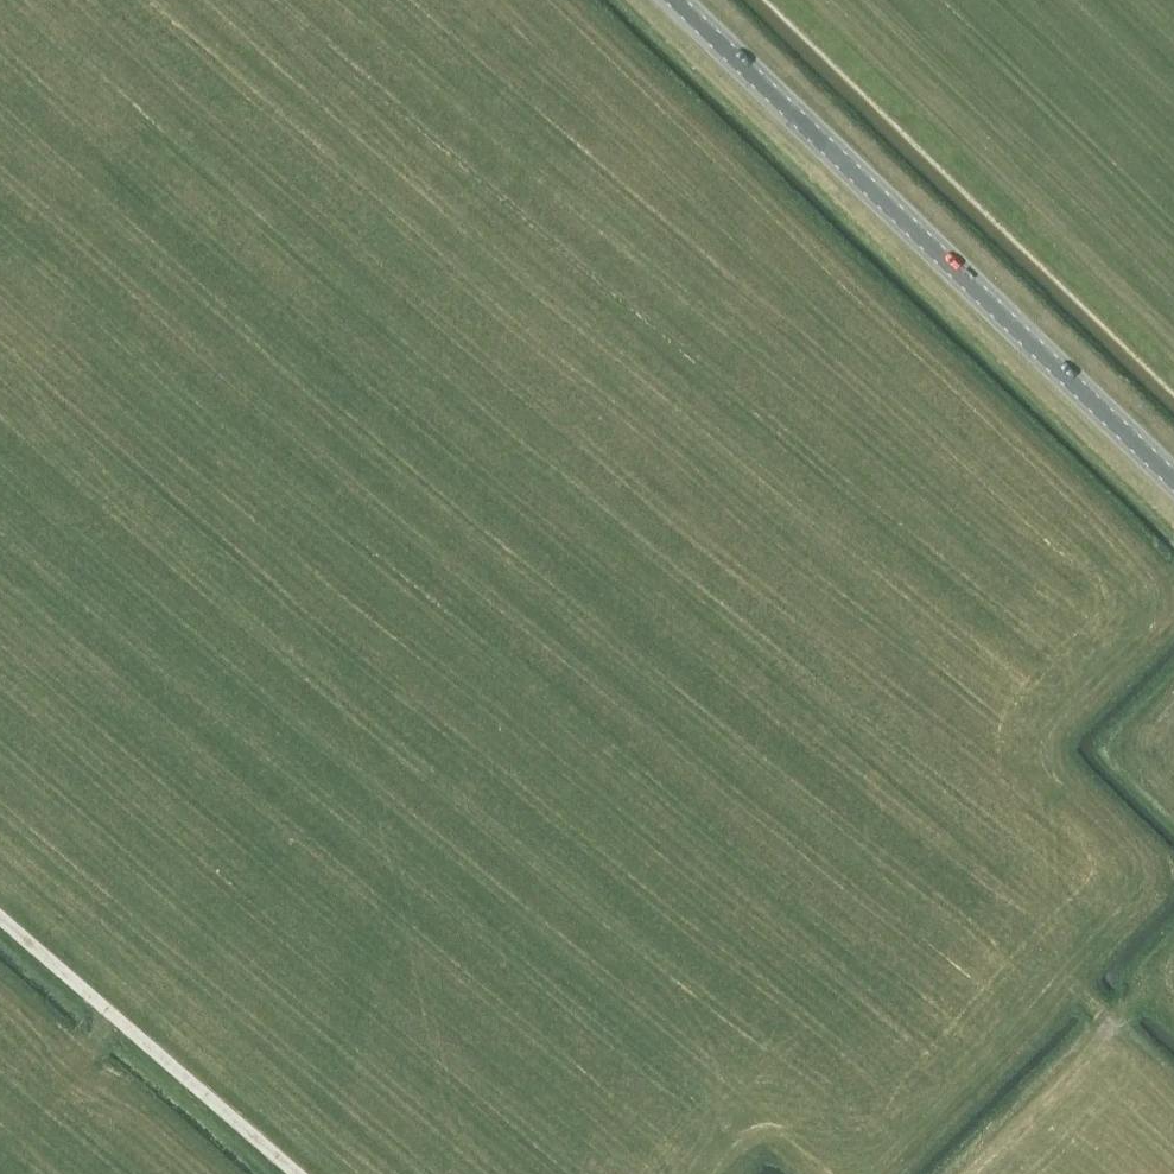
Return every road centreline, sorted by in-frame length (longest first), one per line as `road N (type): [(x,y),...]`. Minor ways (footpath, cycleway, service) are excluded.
road 1 (secondary): [(1173,475),(679,0)]

